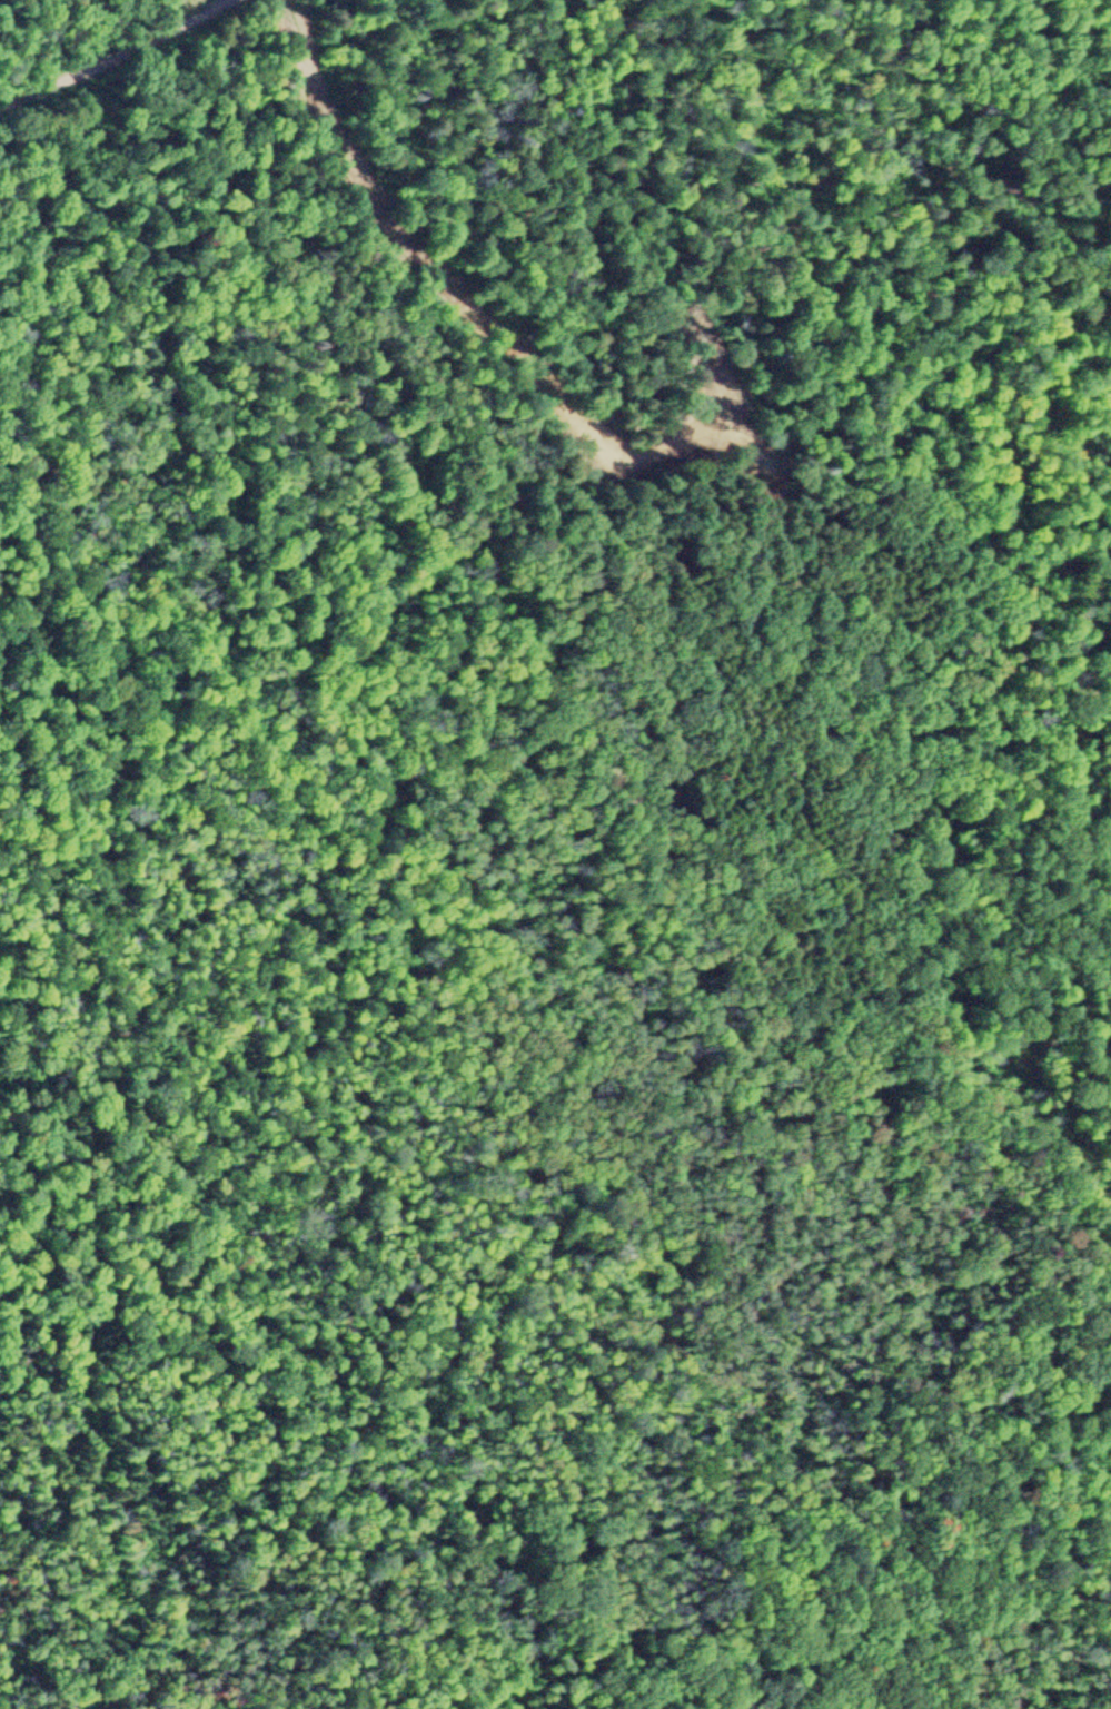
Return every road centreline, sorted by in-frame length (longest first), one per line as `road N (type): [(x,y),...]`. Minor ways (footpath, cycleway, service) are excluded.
road 1 (track): [(250,0),(0,107)]

